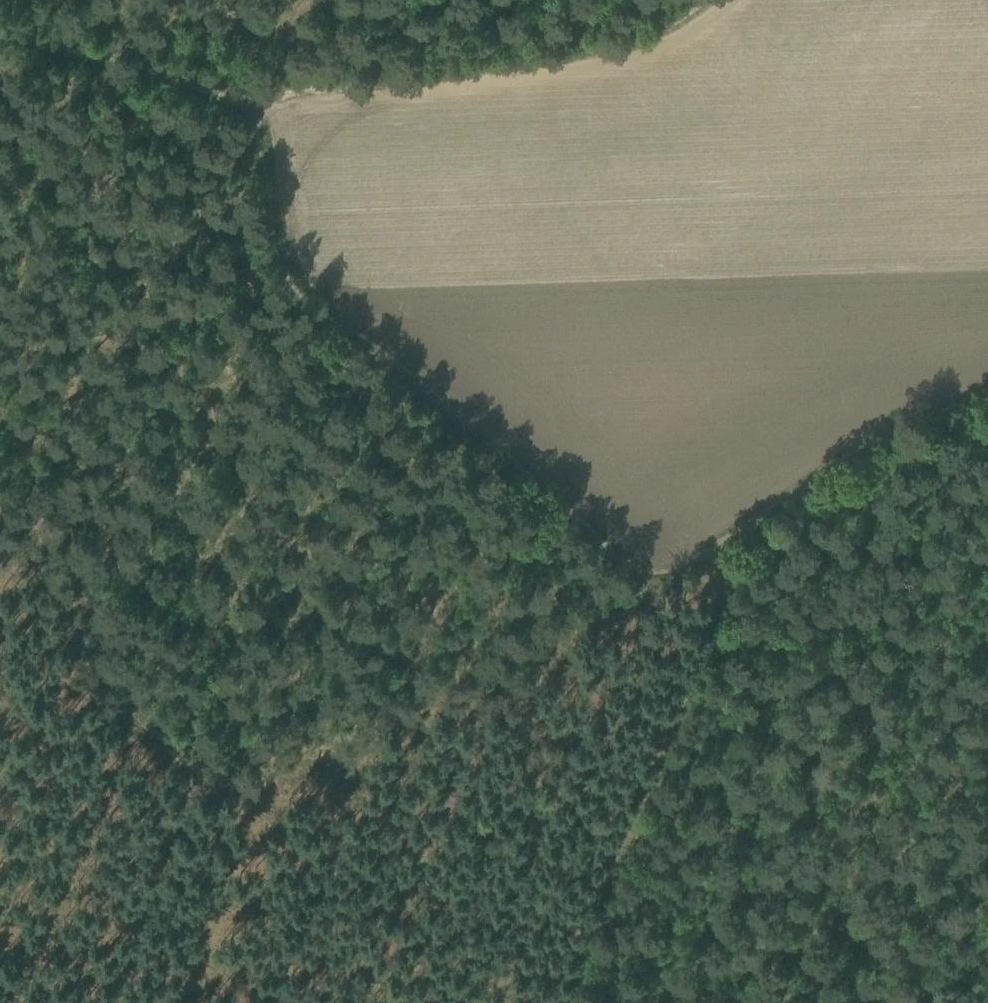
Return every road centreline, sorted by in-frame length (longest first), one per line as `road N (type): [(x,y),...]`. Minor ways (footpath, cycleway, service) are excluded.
road 1 (track): [(987,395),(910,421),(706,556),(659,574),(629,565),(281,274)]
road 2 (track): [(281,274),(252,255),(229,264),(178,378),(171,448),(194,702),(192,779),(109,1002)]
road 3 (track): [(570,1002),(731,587),(728,568),(706,556)]
road 4 (track): [(0,28),(256,103)]
road 5 (track): [(256,103),(257,185),(281,274)]

